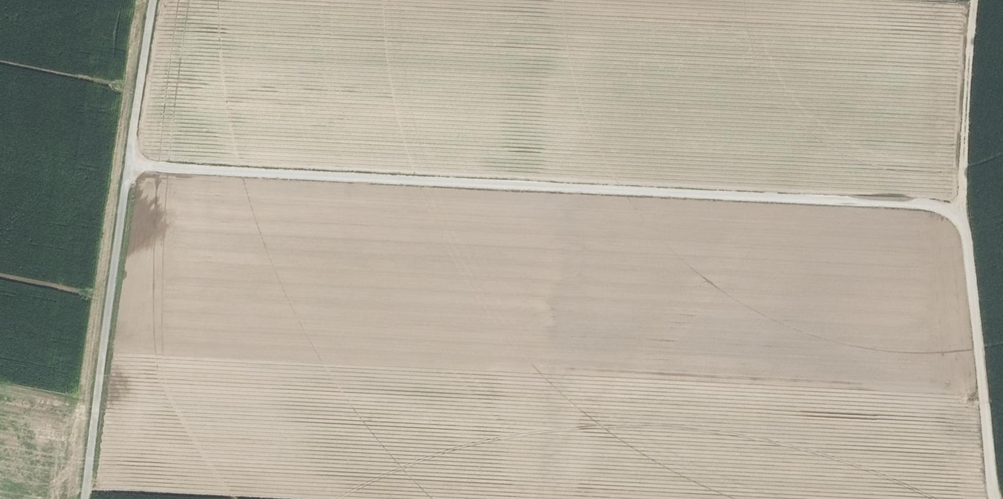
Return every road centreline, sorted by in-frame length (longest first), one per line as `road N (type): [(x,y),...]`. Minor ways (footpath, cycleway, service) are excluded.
road 1 (track): [(996,498),(966,234),(944,208),(130,166)]
road 2 (track): [(84,498),(130,166)]
road 3 (track): [(957,216),(977,0)]
road 4 (track): [(130,166),(154,0)]
road 5 (track): [(0,21),(151,12)]

